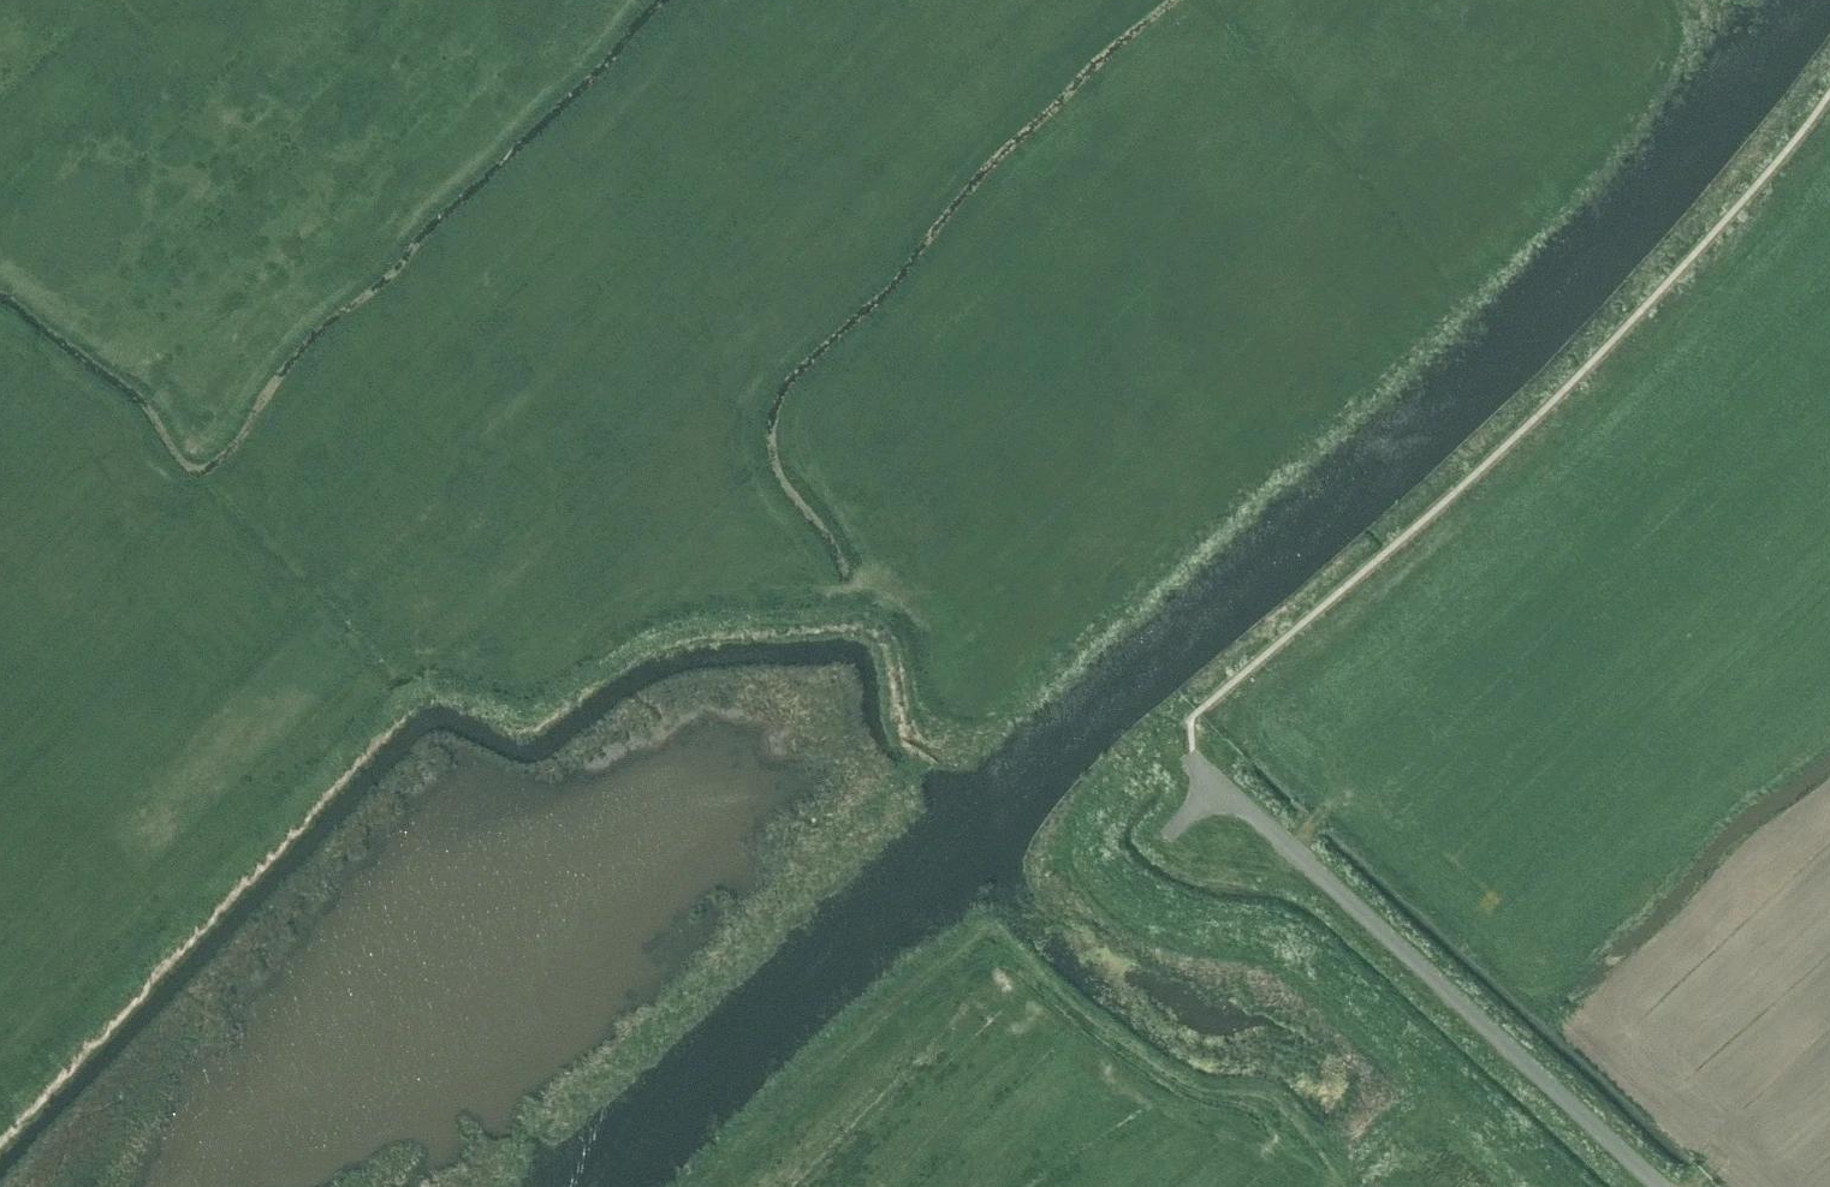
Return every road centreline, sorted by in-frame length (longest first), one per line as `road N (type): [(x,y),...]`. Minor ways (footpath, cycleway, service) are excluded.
road 1 (unclassified): [(1664,1186),(1220,783)]

